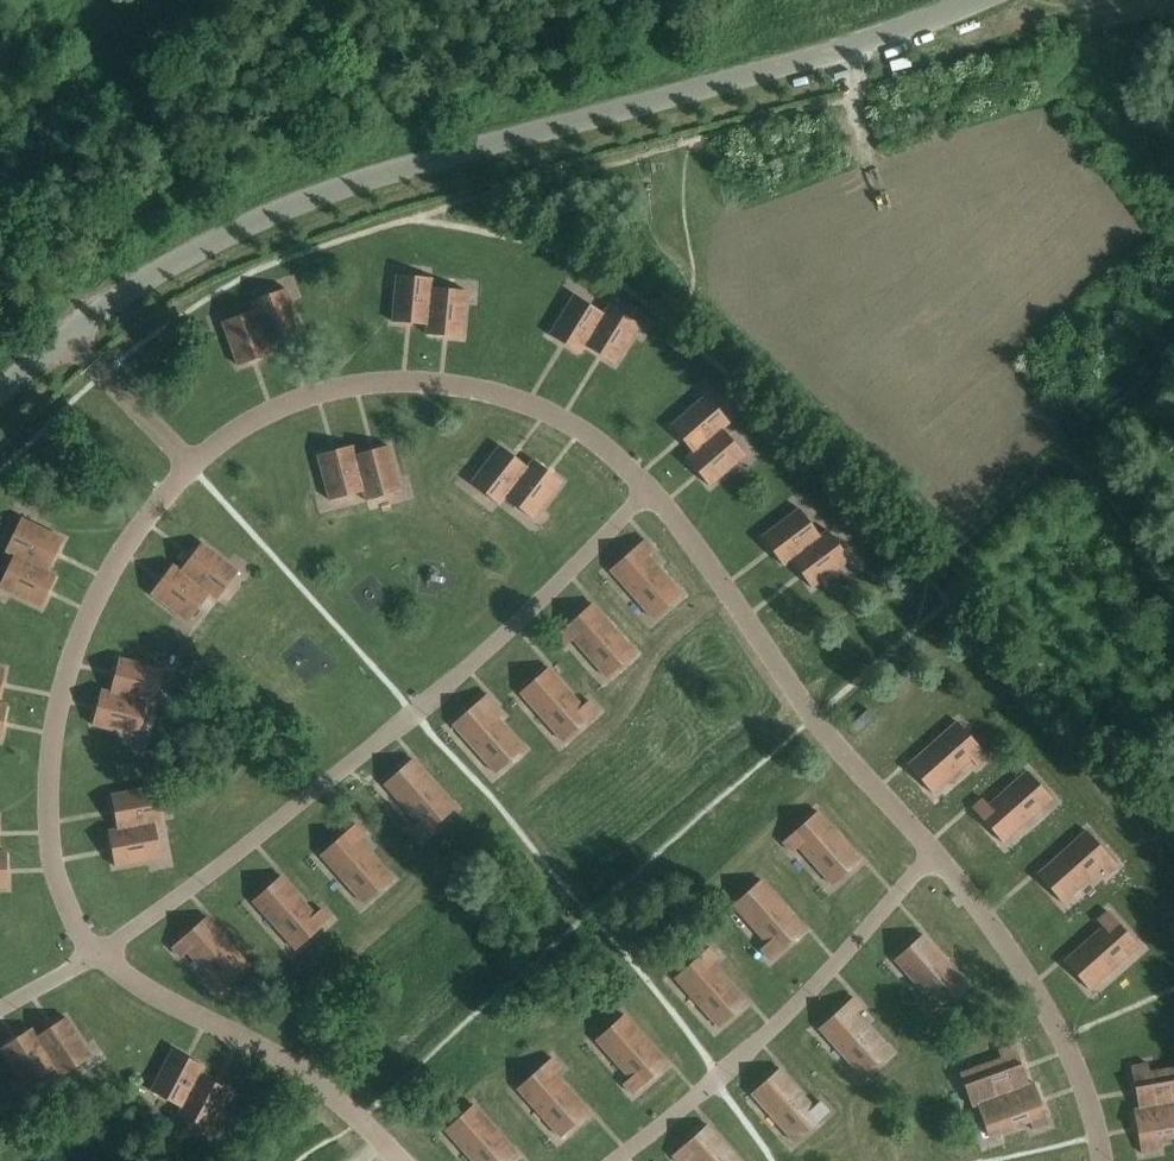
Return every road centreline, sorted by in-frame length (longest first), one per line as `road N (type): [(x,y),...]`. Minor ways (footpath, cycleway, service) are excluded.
road 1 (unclassified): [(0,390),(117,297),(292,203),(871,39),(973,0)]

